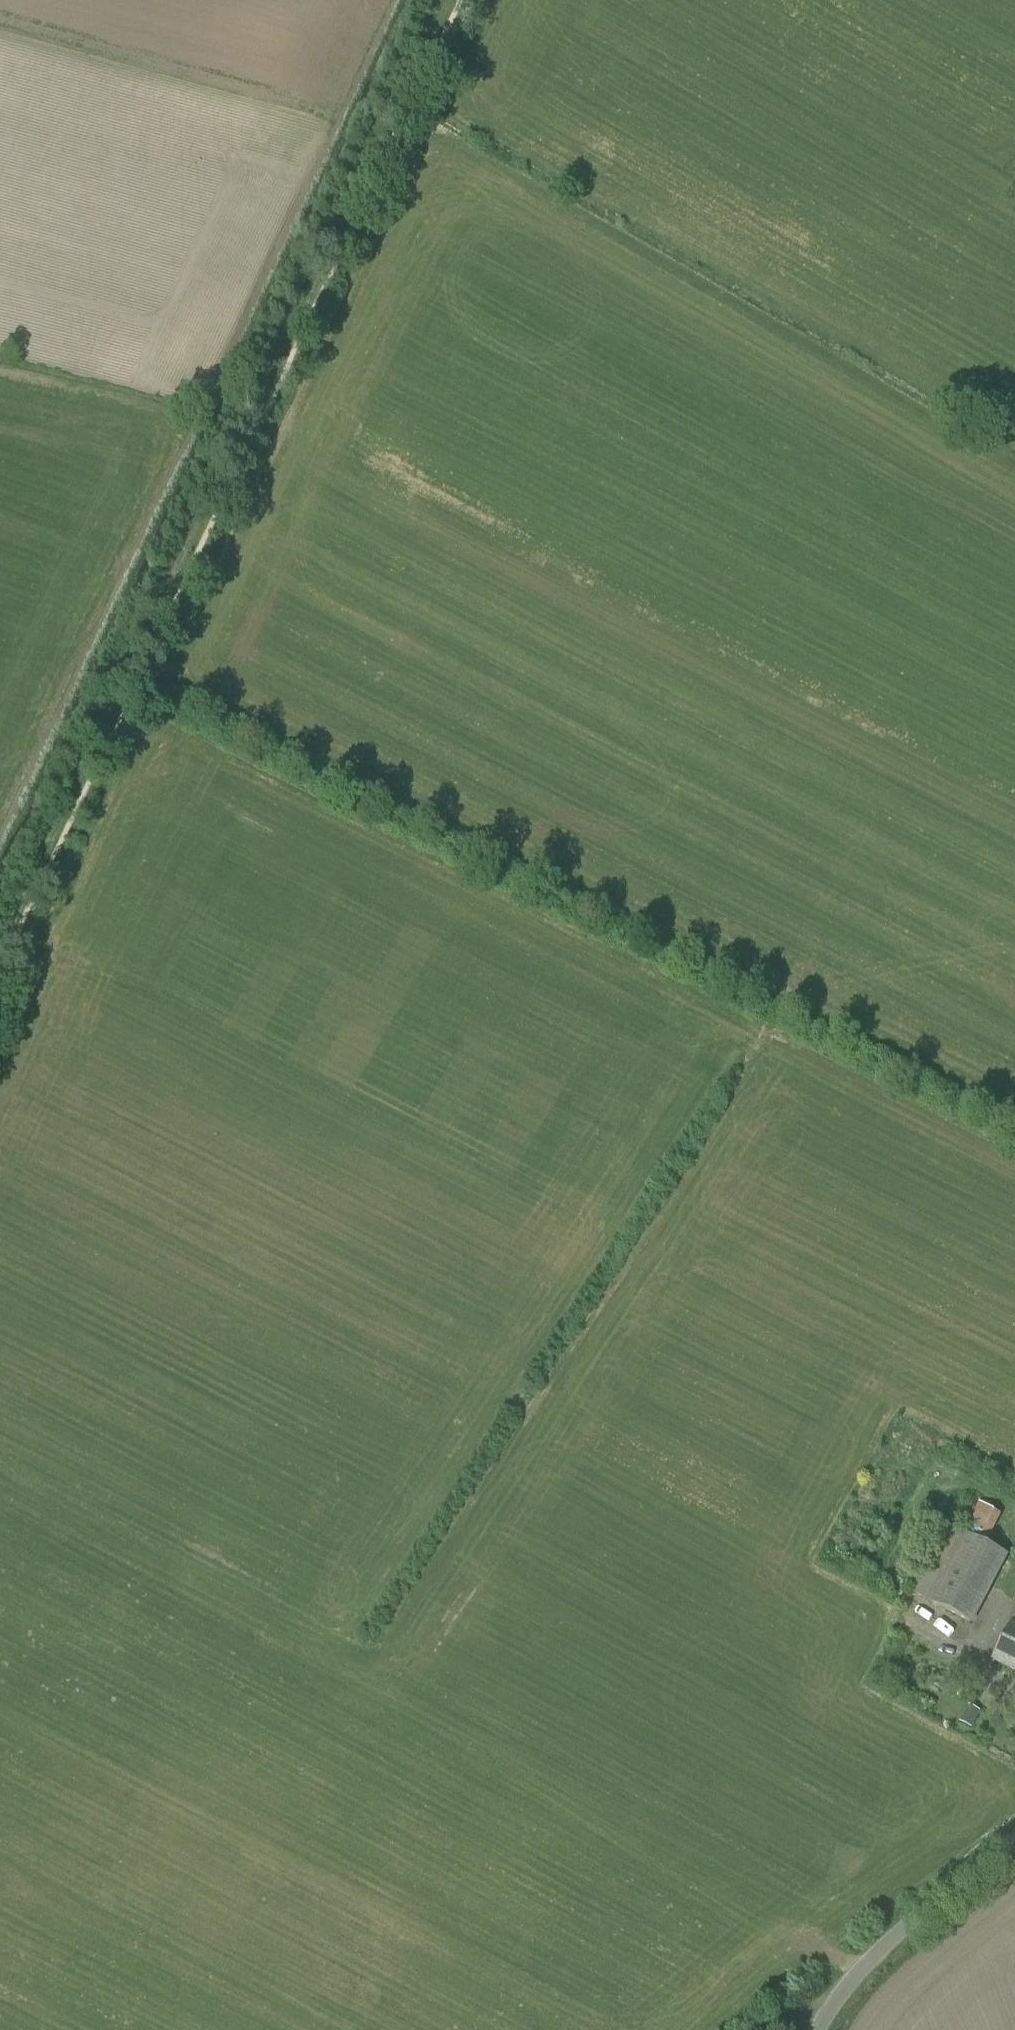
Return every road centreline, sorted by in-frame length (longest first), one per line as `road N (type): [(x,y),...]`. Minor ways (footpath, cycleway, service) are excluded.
road 1 (track): [(0,937),(442,0)]
road 2 (unclassified): [(819,2029),(903,1940),(1014,1845)]

